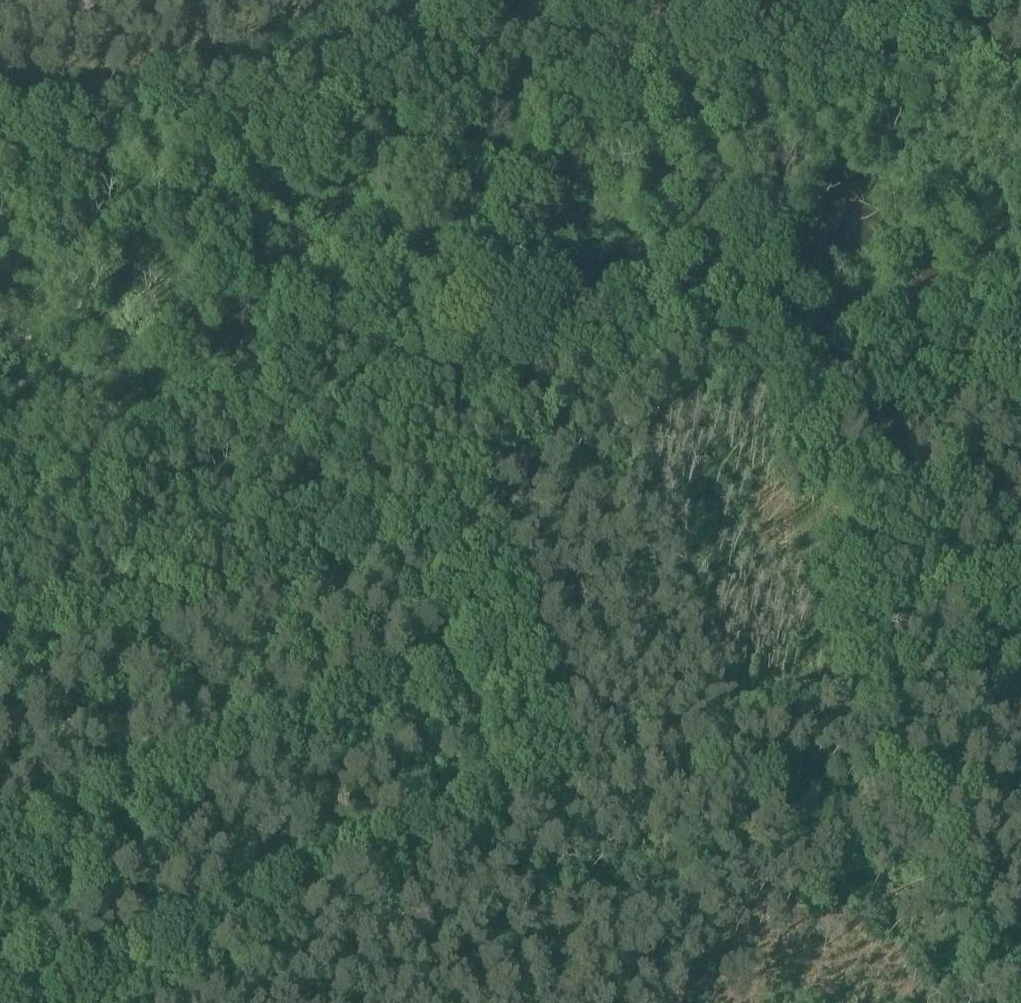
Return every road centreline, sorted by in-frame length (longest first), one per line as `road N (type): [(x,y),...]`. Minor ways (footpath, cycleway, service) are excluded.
road 1 (track): [(199,0),(0,20)]

